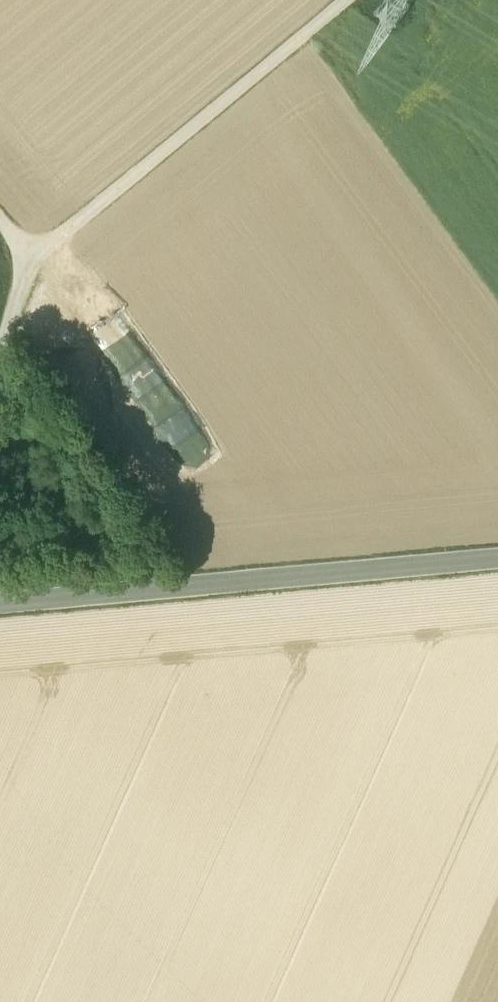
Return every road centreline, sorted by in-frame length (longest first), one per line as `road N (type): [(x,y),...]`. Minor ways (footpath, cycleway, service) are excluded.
road 1 (unclassified): [(0,603),(497,554)]
road 2 (track): [(0,339),(31,258),(340,0)]

